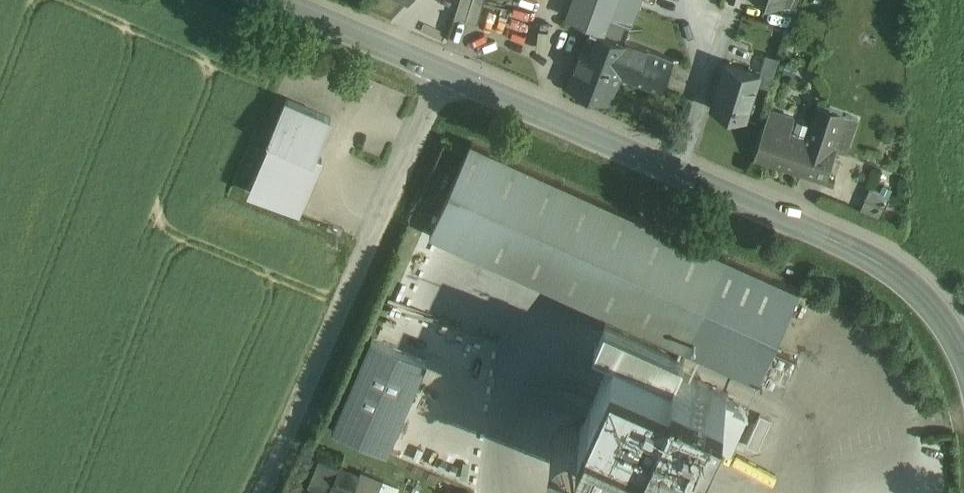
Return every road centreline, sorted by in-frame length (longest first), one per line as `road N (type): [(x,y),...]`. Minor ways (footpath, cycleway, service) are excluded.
road 1 (residential): [(261,492),(449,72)]
road 2 (tertiary): [(963,357),(942,318),(897,272),(675,170)]
road 3 (tertiary): [(675,170),(449,72)]
road 4 (tertiary): [(449,72),(282,0)]
road 5 (residential): [(727,12),(675,170)]

